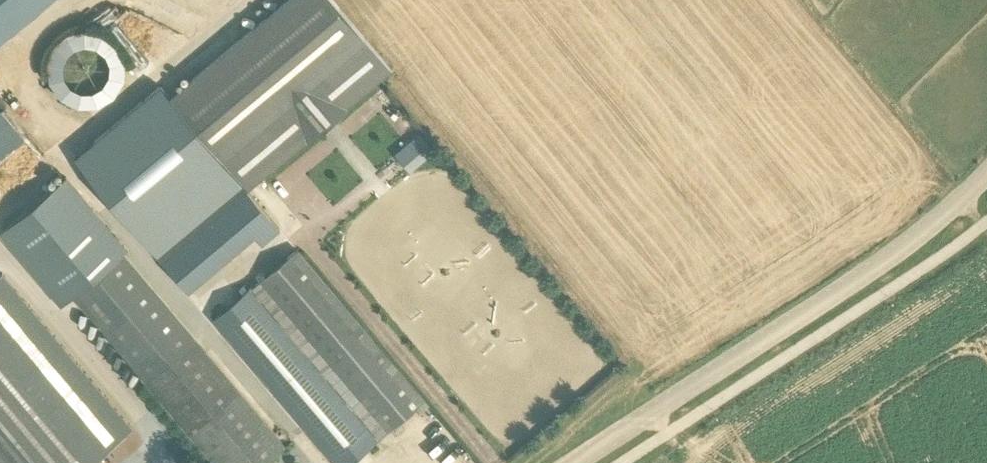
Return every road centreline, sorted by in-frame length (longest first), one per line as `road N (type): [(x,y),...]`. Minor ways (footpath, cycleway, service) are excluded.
road 1 (tertiary): [(570,462),(904,239),(986,170)]

